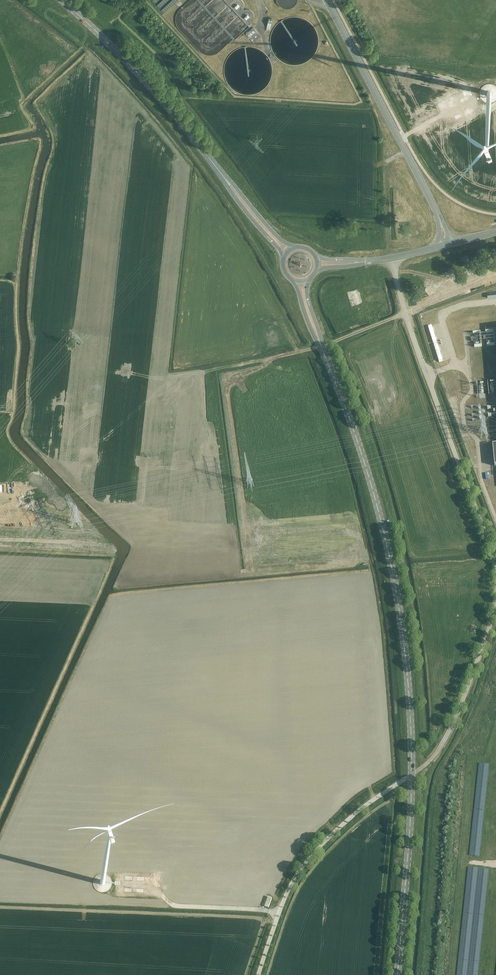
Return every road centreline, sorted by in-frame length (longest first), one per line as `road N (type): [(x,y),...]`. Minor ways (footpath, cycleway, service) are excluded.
road 1 (secondary): [(412,774),(393,570),(361,449),(322,346)]
road 2 (unclassified): [(495,587),(391,258)]
road 3 (secondary): [(288,251),(143,79),(62,0)]
road 4 (unclassified): [(446,245),(327,0)]
road 5 (unclassified): [(258,974),(282,902),(308,862),(345,822),(412,774)]
road 6 (track): [(211,370),(322,346),(405,314)]
road 7 (secondary): [(398,974),(412,774)]
road 8 (unclassified): [(412,774),(451,728),(495,600)]

